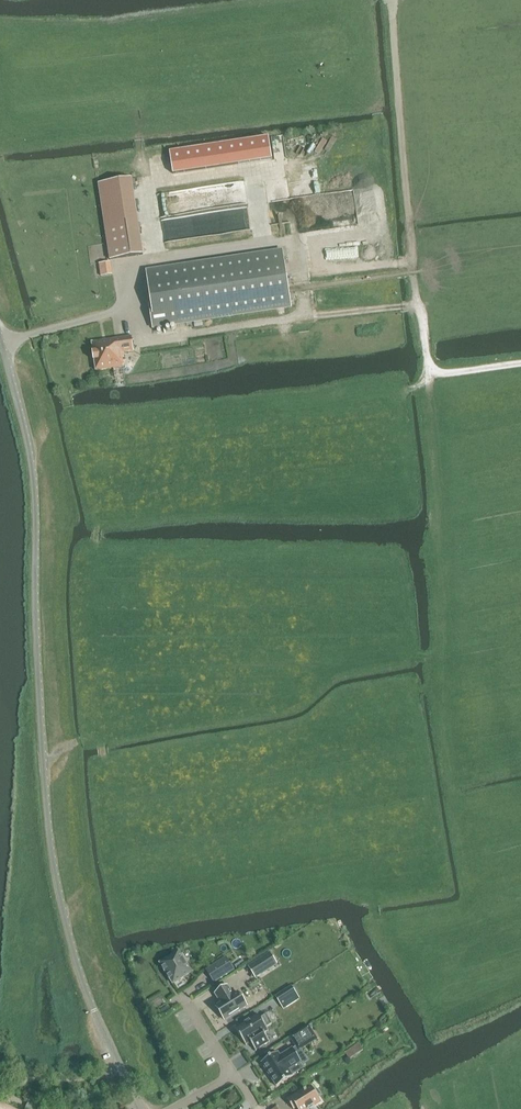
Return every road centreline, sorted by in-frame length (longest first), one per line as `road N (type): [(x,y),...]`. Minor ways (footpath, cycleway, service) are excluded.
road 1 (unclassified): [(95,1009),(52,841),(37,493),(0,332)]
road 2 (track): [(430,381),(437,694),(472,905)]
road 3 (track): [(396,0),(412,263),(430,375),(520,364)]
road 4 (track): [(133,308),(146,340),(307,317),(301,268)]
road 5 (track): [(292,240),(301,268),(412,263)]
road 6 (track): [(303,287),(427,270)]

